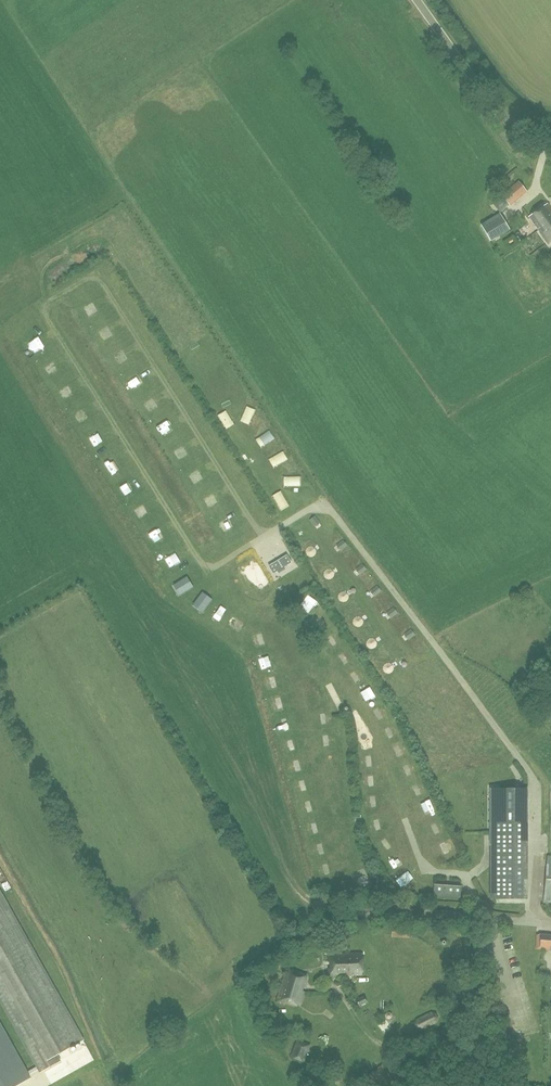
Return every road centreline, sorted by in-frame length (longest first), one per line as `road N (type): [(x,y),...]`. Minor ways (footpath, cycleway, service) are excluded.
road 1 (track): [(267,535),(203,565),(45,314),(48,302),(87,279),(100,281),(256,528)]
road 2 (track): [(218,565),(267,630),(299,697),(343,871)]
road 3 (track): [(244,974),(376,912),(491,921)]
road 4 (track): [(285,676),(321,668),(335,674),(385,752),(405,818)]
road 5 (track): [(298,516),(404,658),(439,652)]
road 6 (unclassified): [(550,138),(500,113),(416,0)]

